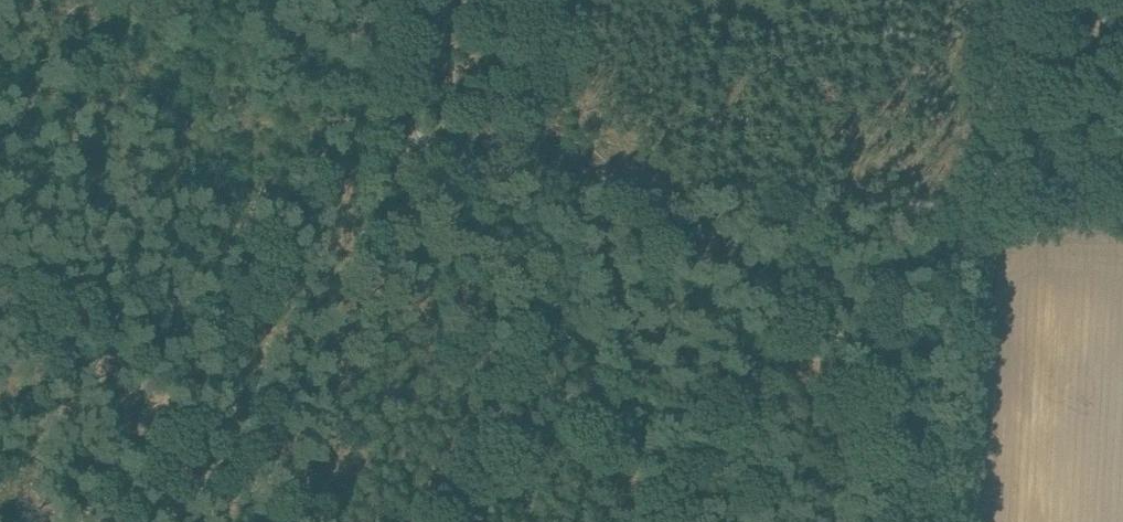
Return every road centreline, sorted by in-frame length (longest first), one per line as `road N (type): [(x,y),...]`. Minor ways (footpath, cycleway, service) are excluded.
road 1 (track): [(970,521),(1000,0)]

